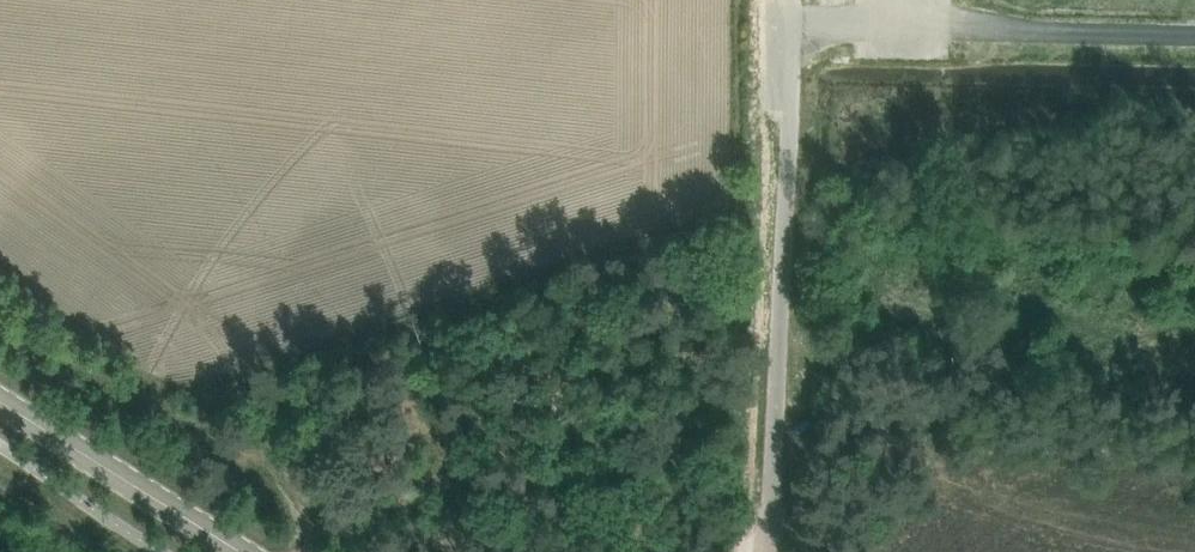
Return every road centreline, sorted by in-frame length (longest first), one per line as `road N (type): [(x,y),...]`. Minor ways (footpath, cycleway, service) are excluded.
road 1 (tertiary): [(239,551),(0,402)]

